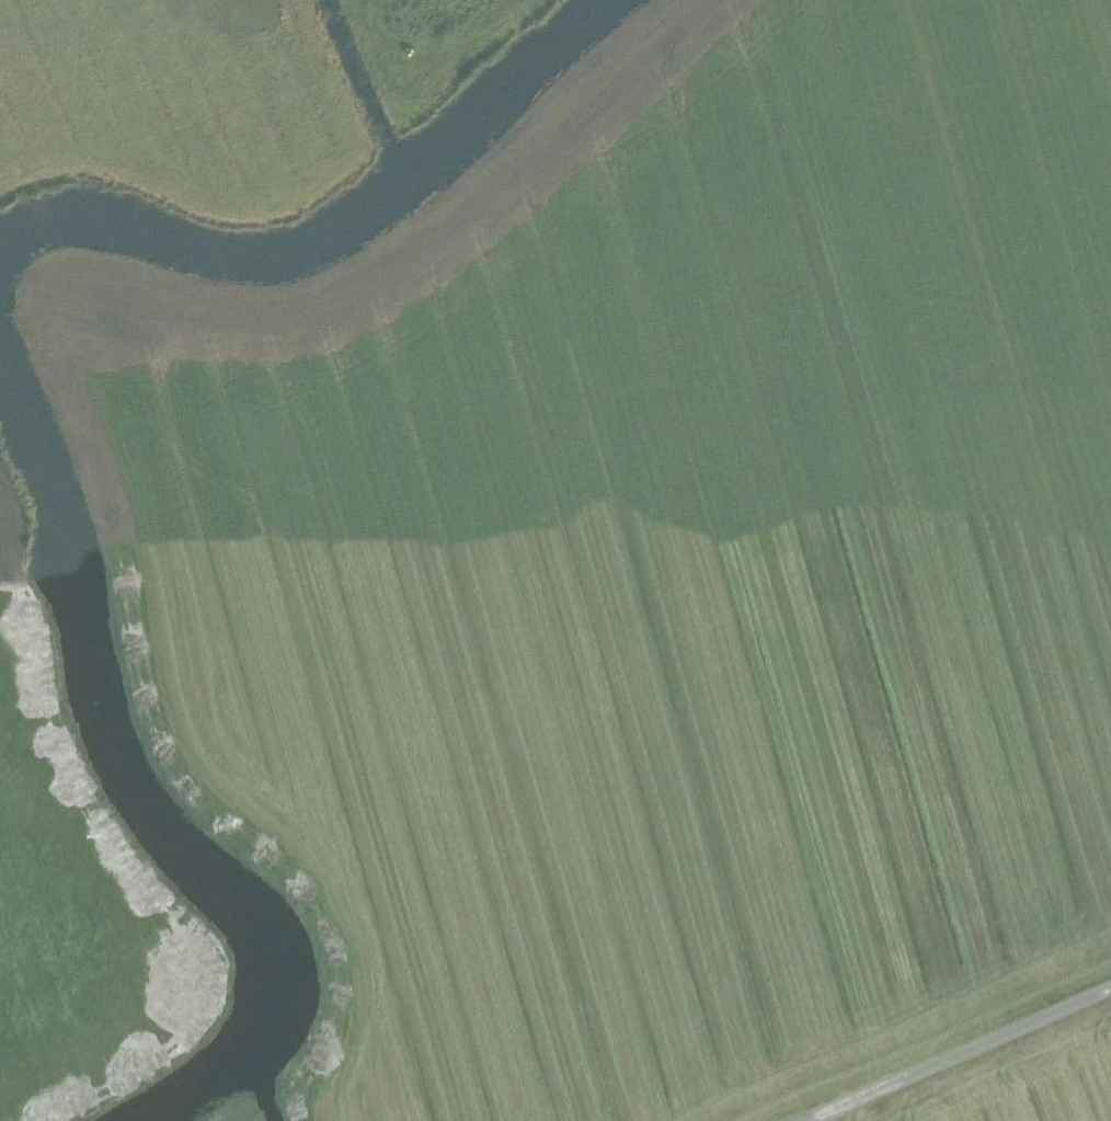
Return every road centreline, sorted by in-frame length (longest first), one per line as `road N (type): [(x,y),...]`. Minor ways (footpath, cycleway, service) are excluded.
road 1 (track): [(944,1060),(1110,989)]

